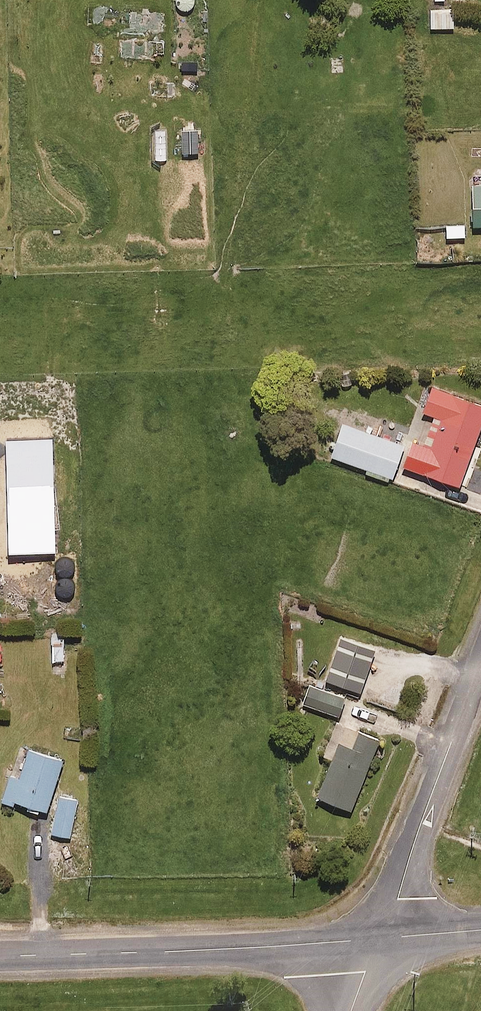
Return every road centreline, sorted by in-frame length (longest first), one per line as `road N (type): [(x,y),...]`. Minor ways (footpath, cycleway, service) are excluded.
road 1 (tertiary): [(0,956),(379,938)]
road 2 (residential): [(480,664),(379,938)]

